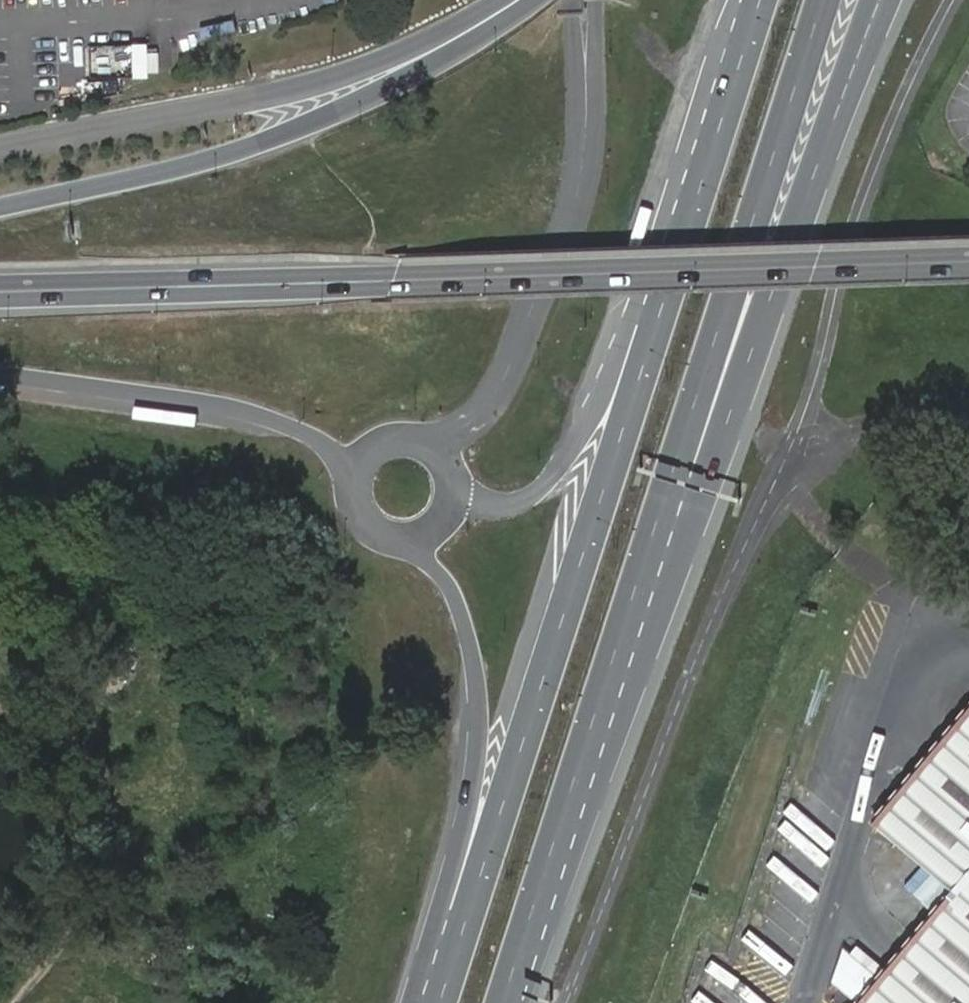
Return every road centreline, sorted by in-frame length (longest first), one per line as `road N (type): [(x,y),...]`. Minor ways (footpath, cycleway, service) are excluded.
road 1 (tertiary): [(0,292),(968,262)]
road 2 (trunk): [(701,190),(444,969)]
road 3 (trunk): [(536,0),(427,71),(306,124),(214,157),(0,206)]
road 4 (trunk): [(502,1002),(678,459)]
road 5 (unclassified): [(499,0),(407,48),(299,85),(0,146)]
road 6 (unclassified): [(447,458),(486,426),(574,232),(595,155),(595,0)]
road 7 (unclassified): [(573,0),(576,153),(560,224),(505,358),(471,414),(446,435),(421,438)]
road 8 (motorway): [(678,459),(824,0)]
road 9 (trunk): [(401,544),(450,585),(473,659),(480,723),(473,787),(435,916),(444,969)]
road 10 (trunk): [(701,190),(607,386),(542,488),(503,506),(457,489)]
road 11 (trunk): [(678,459),(750,346),(839,99)]
road 12 (trunk): [(0,371),(275,417),(320,442),(349,477)]
road 13 (trunk): [(761,0),(701,190)]

